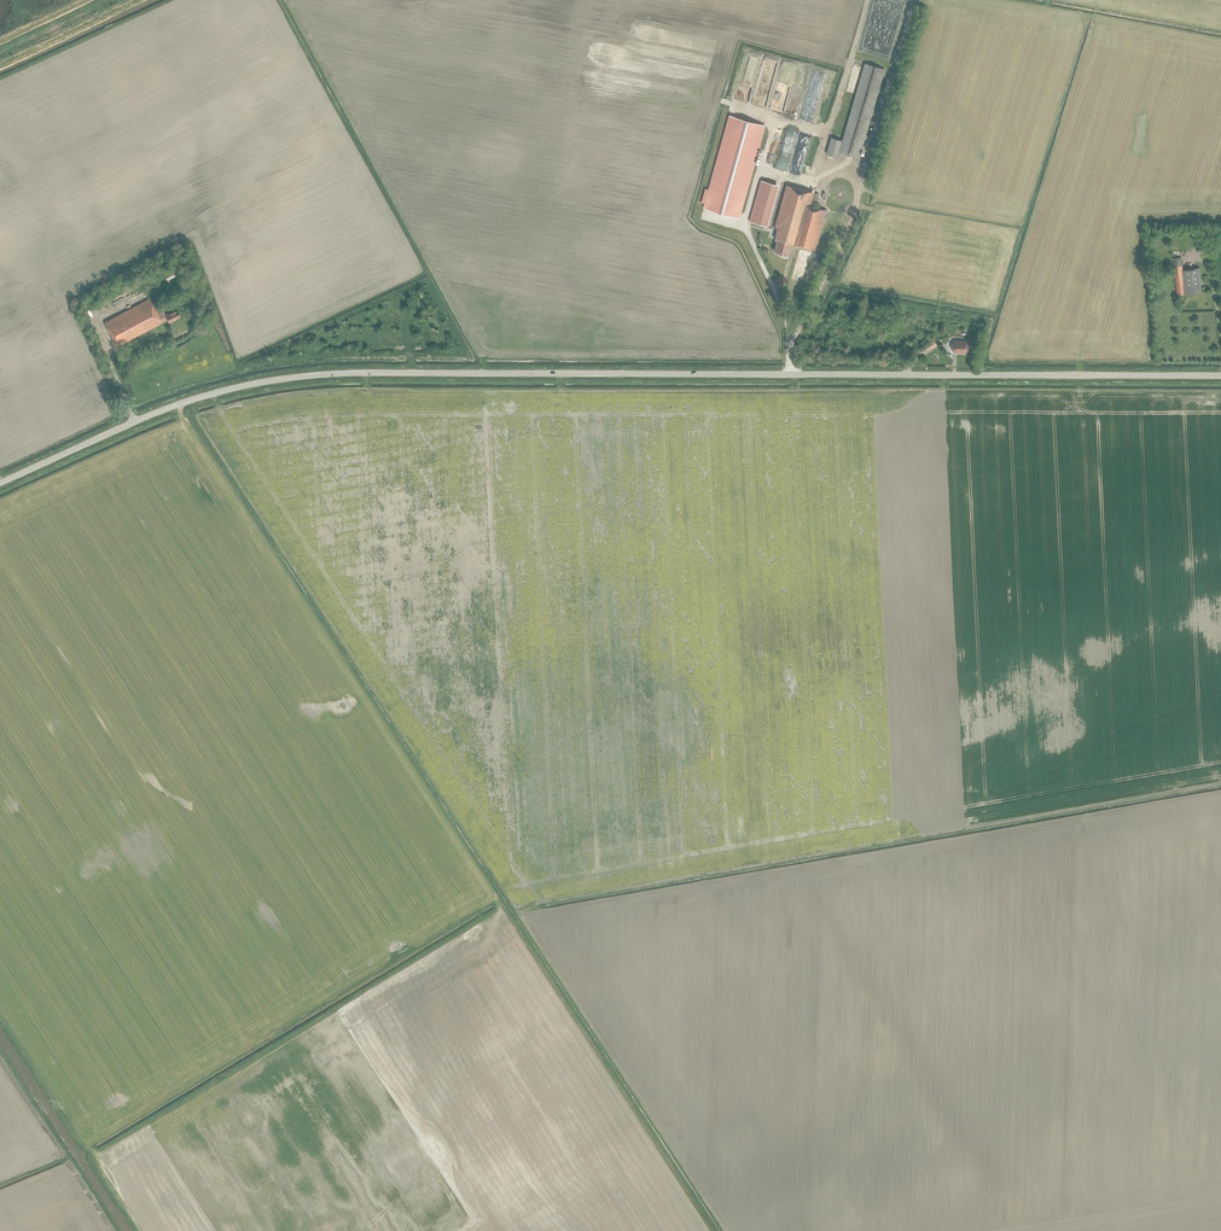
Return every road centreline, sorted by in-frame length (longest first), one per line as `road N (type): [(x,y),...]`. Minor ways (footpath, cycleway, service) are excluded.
road 1 (tertiary): [(0,484),(177,403),(299,375),(1220,376)]

